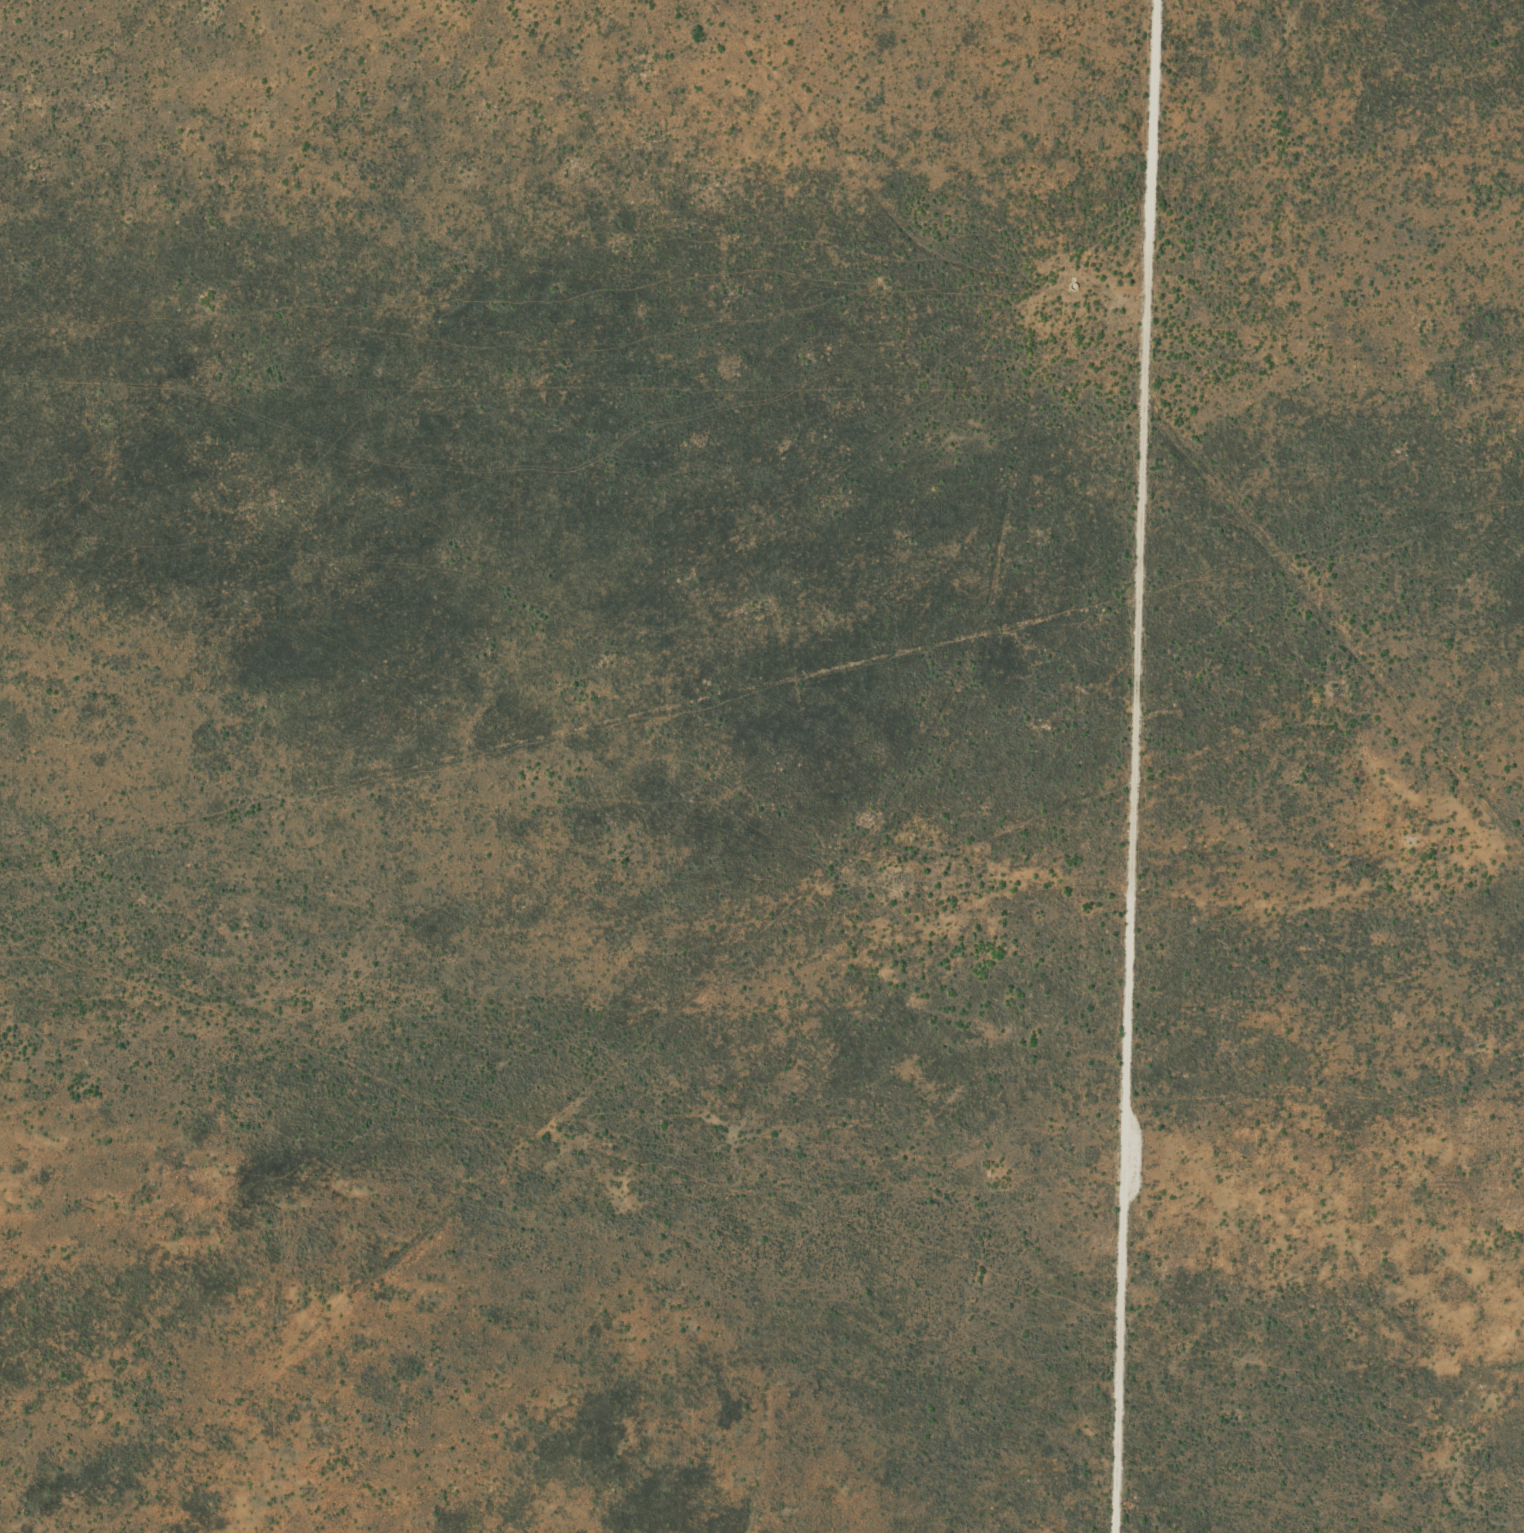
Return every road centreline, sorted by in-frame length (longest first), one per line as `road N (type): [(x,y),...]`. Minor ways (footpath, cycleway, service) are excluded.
road 1 (track): [(51,1532),(660,992),(907,786),(958,680),(1059,344)]
road 2 (track): [(1523,504),(1059,344),(963,293),(750,90),(676,0)]

